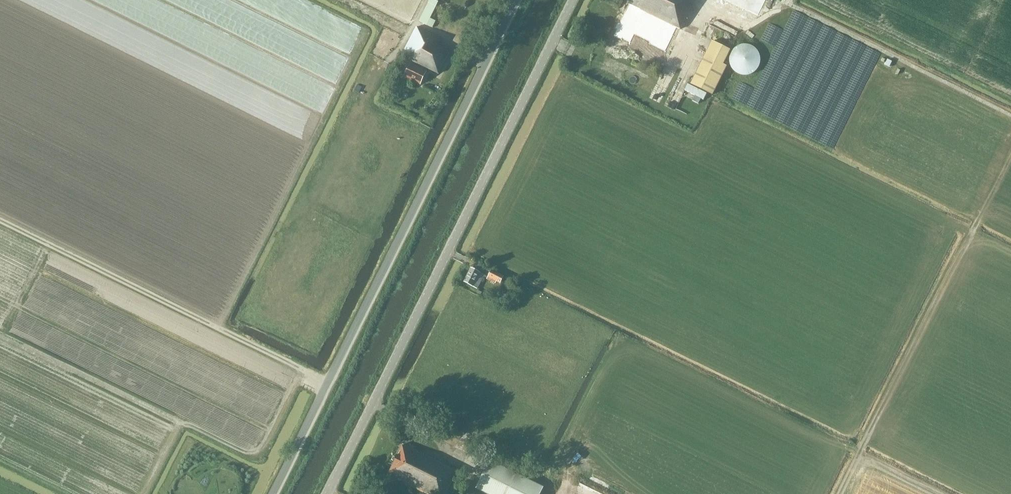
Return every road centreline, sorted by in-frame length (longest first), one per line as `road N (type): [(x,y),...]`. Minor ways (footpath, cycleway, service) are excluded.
road 1 (tertiary): [(328,493),(573,0)]
road 2 (unclassified): [(274,493),(517,0)]
road 3 (track): [(327,386),(0,222)]

